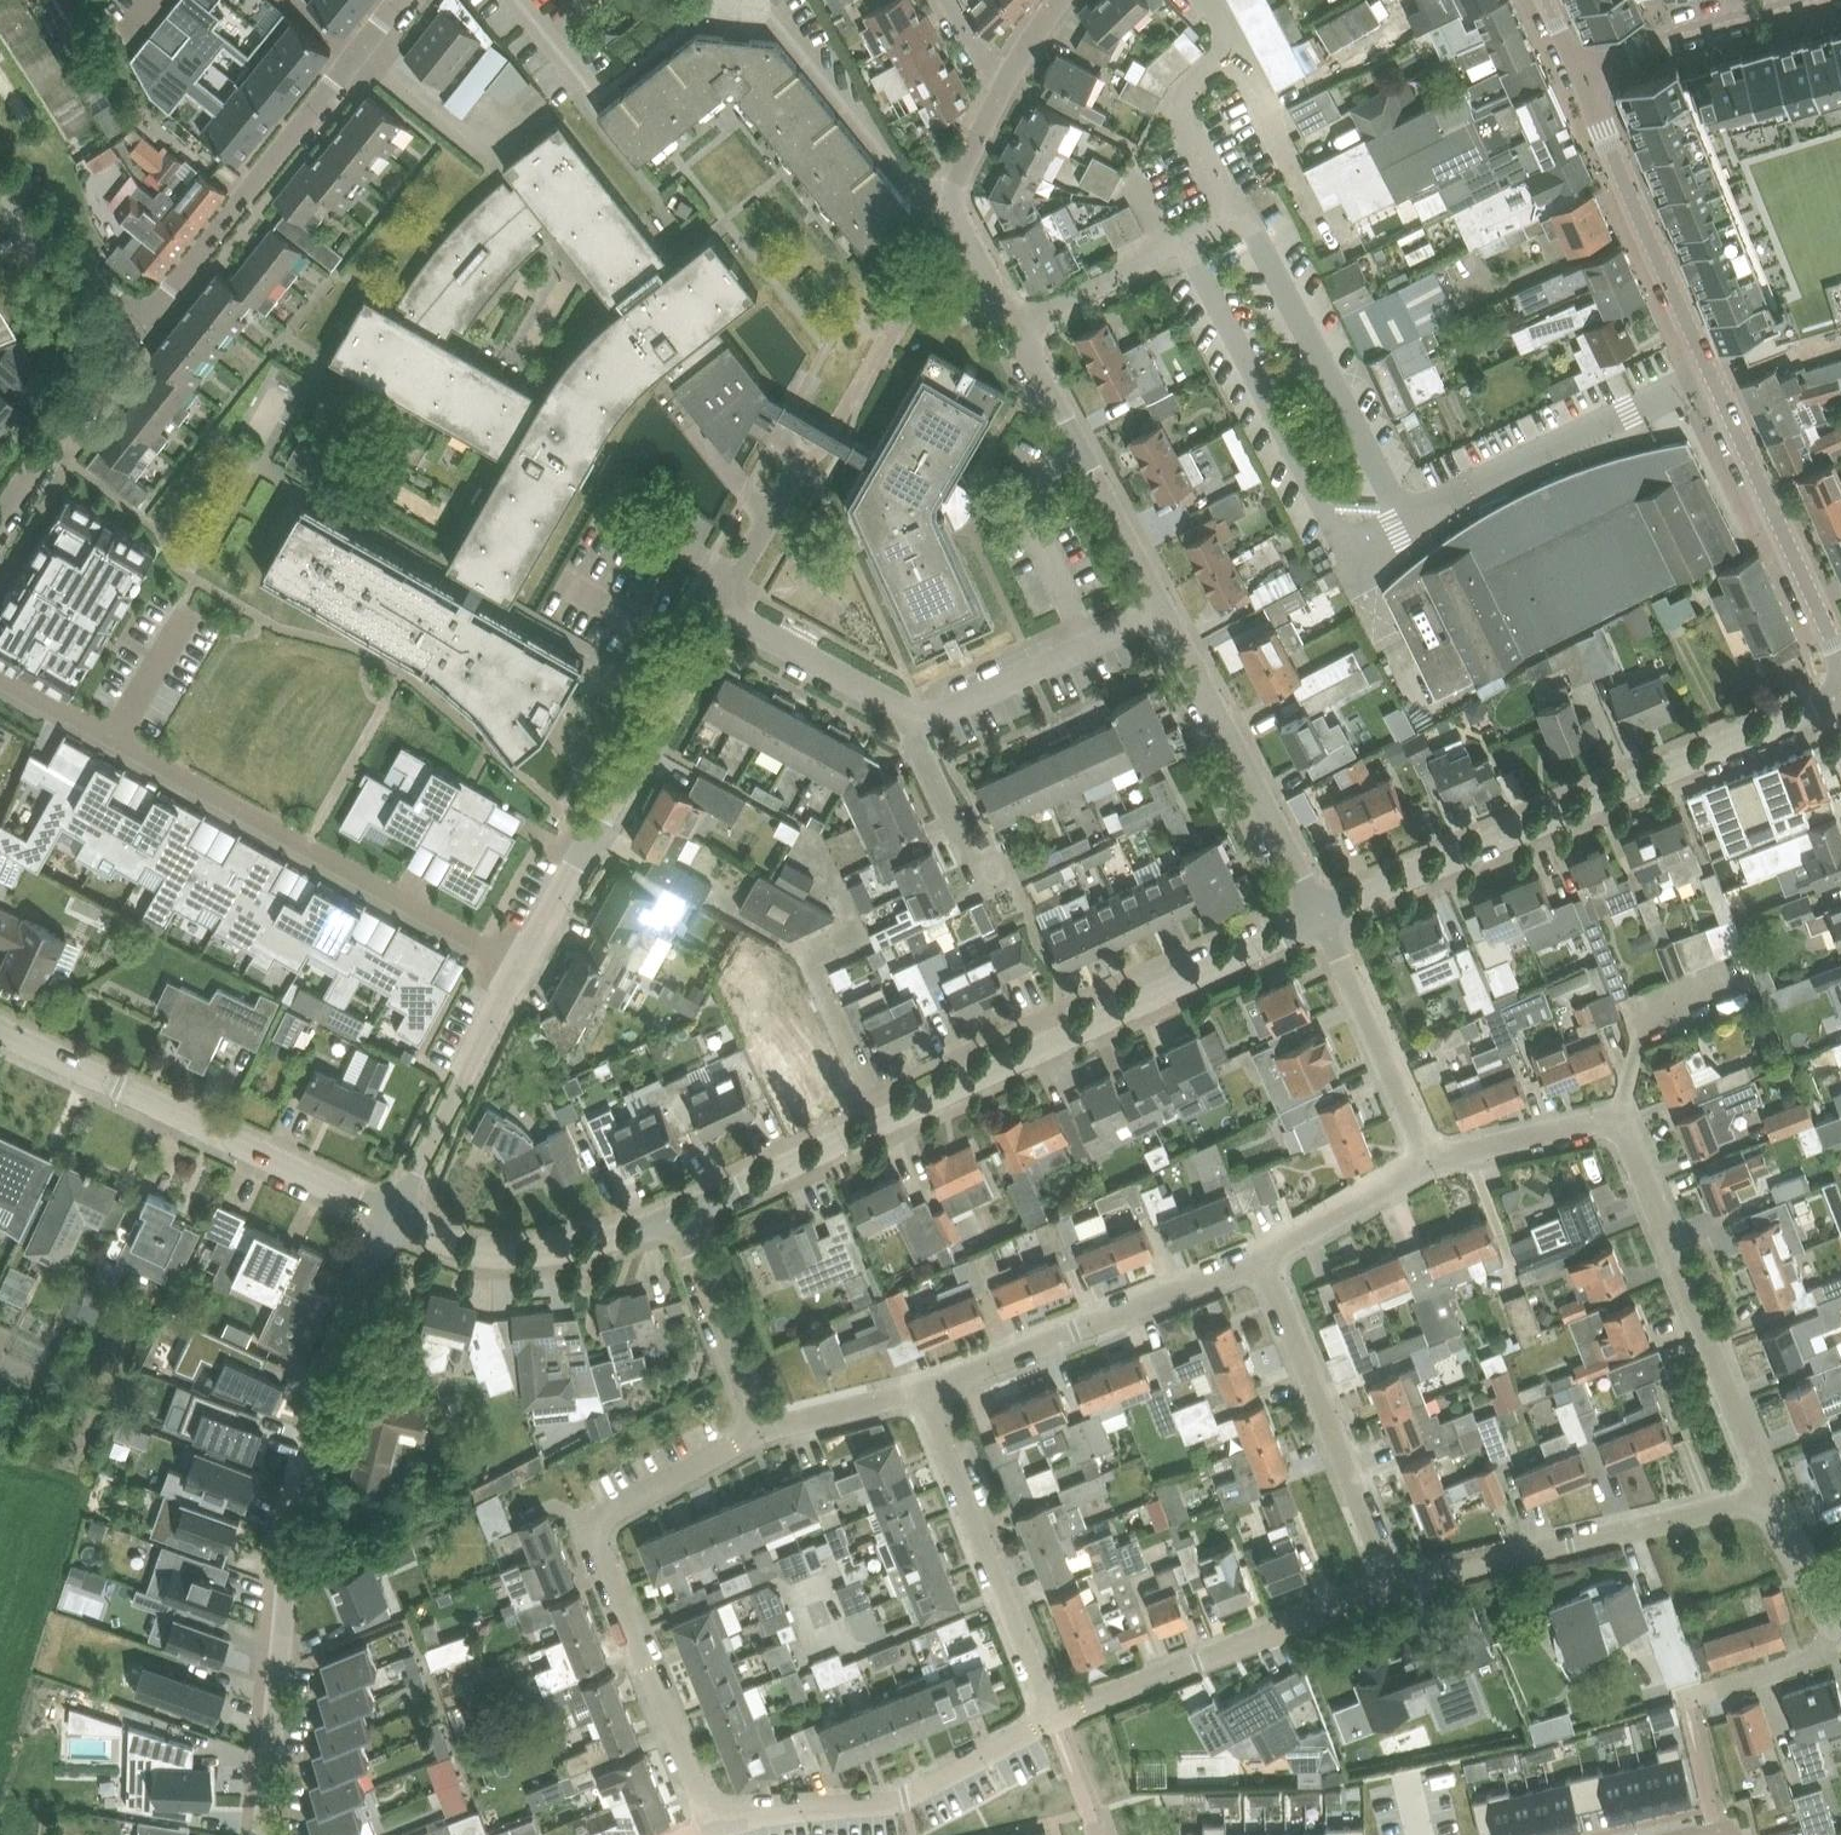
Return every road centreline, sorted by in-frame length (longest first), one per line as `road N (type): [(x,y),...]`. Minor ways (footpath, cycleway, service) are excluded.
road 1 (residential): [(677,1221),(1322,912)]
road 2 (tertiary): [(1840,658),(1579,69)]
road 3 (unclassified): [(267,1834),(286,1594),(316,1439),(353,1304),(391,1216)]
road 4 (residential): [(518,968),(0,682)]
road 5 (residential): [(1164,606),(953,197),(1001,94)]
road 6 (residential): [(1322,912),(1840,694)]
road 7 (residential): [(709,1805),(597,1528),(608,1513),(763,1431)]
road 8 (residential): [(0,1026),(391,1216)]
road 9 (unclassified): [(141,328),(407,0)]
road 10 (residential): [(518,968),(719,608)]
road 11 (residential): [(1761,1500),(1618,1136)]
road 12 (residential): [(1394,1583),(1761,1500)]
road 13 (residential): [(1051,1718),(1394,1583)]
road 14 (residential): [(923,1391),(1266,1257)]
road 15 (residential): [(709,1805),(735,1812),(902,1799),(1051,1718)]
road 16 (residential): [(1051,1718),(923,1391)]
road 17 (residential): [(1394,1583),(1266,1257)]
road 18 (residential): [(1322,912),(1164,606)]
road 19 (residential): [(391,1216),(478,1246),(544,1250),(677,1221)]
road 20 (residential): [(391,1216),(518,968)]
road 21 (residential): [(916,714),(935,715),(1164,606)]
road 22 (residential): [(1432,1160),(1322,912)]
road 23 (unclassified): [(9,517),(141,328)]
road 24 (residential): [(763,1431),(677,1221)]
road 25 (residential): [(719,608),(916,714)]
road 26 (tertiary): [(1579,69),(1689,25),(1784,0)]
road 27 (residential): [(990,899),(914,737),(916,714)]
road 28 (residential): [(1266,1257),(1432,1160)]
road 29 (residential): [(1432,1160),(1589,1126),(1618,1136)]
road 30 (residential): [(141,328),(0,200)]
road 31 (residential): [(1685,1695),(1821,1653),(1838,1621)]
road 32 (residential): [(719,608),(798,459)]
road 33 (residential): [(763,1431),(923,1391)]
road 34 (residential): [(1838,1621),(1761,1500)]

